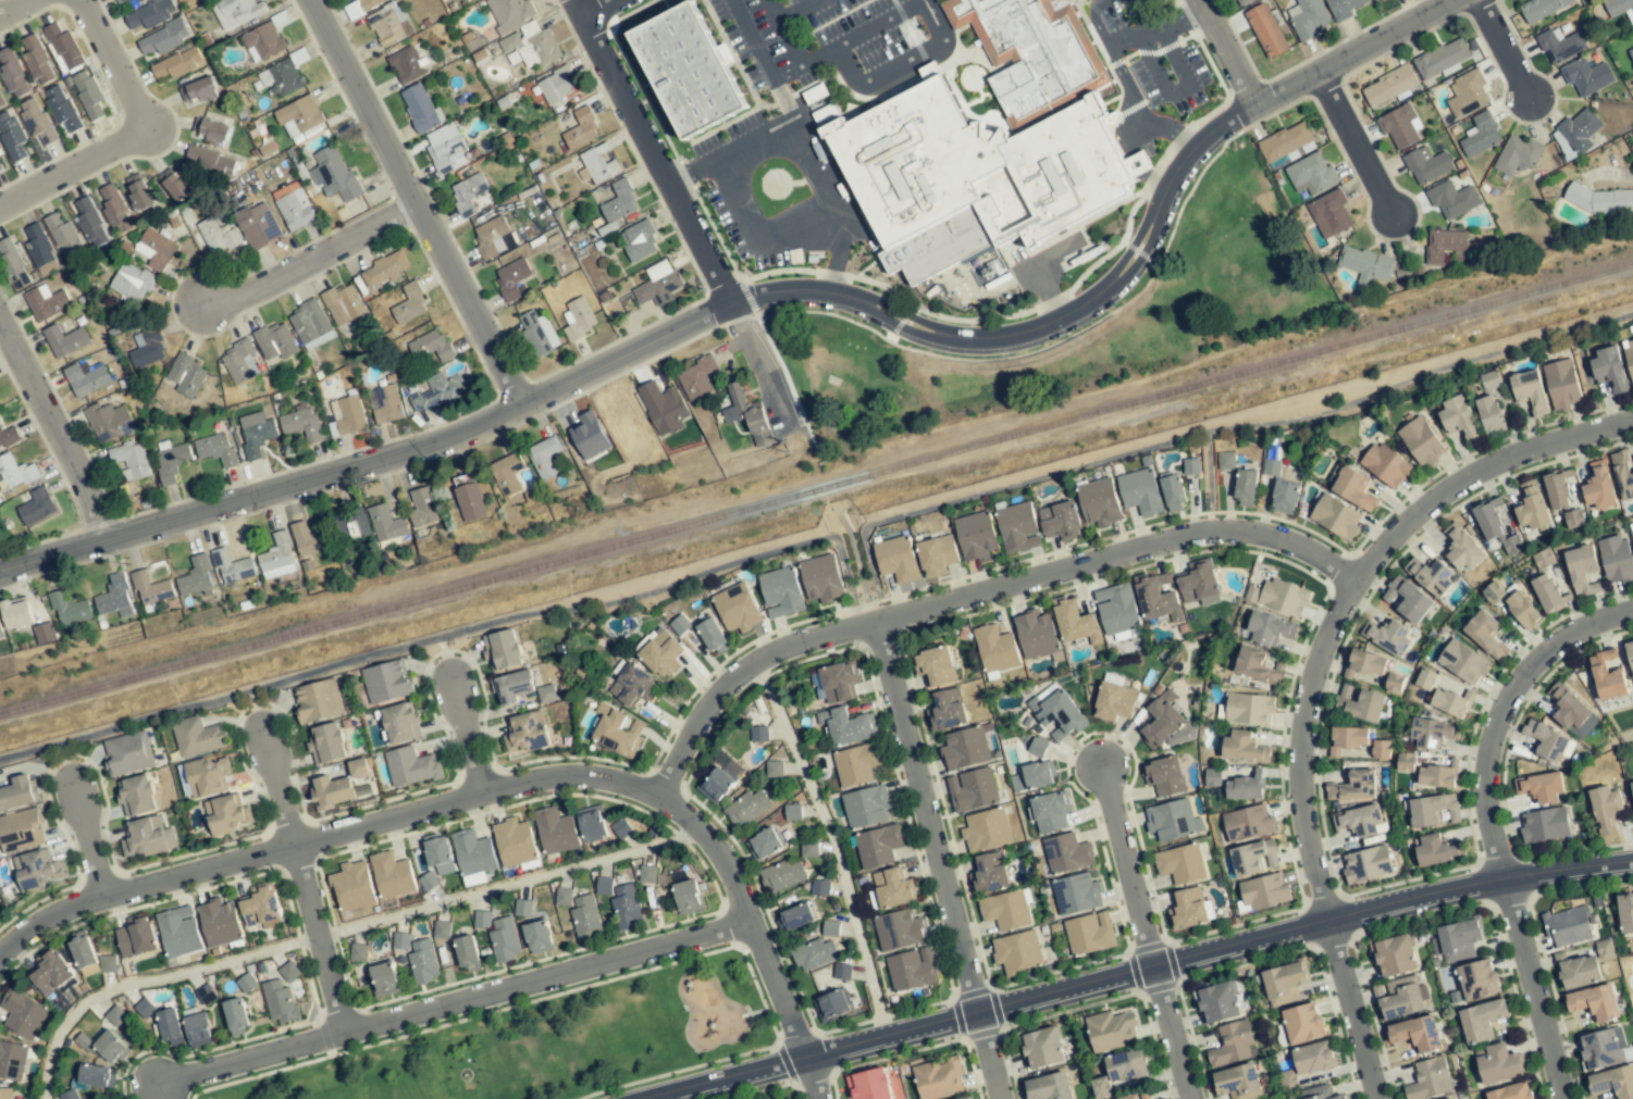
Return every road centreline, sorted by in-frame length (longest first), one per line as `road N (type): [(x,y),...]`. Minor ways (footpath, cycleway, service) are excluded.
road 1 (residential): [(804,1059),(742,901),(703,833),(653,798),(587,776),(541,779),(78,906),(48,915),(0,956)]
road 2 (residential): [(1632,863),(1412,898),(804,1059)]
road 3 (residential): [(653,798),(710,701),(740,671),(840,630),(1210,529),(1283,540),(1358,584)]
road 4 (residential): [(737,305),(451,438),(0,568)]
road 5 (residential): [(1332,922),(1295,787),(1297,748),(1307,689),(1358,584),(1401,526),(1490,462),(1632,417)]
road 6 (residential): [(1252,103),(1217,122),(1174,170),(1122,267),(1097,294),(1027,327),(938,328),(826,294),(790,291),(737,305)]
road 7 (residential): [(158,1087),(750,920)]
road 8 (residential): [(1562,1098),(1490,824),(1489,746),(1501,713),(1550,649),(1632,610)]
road 9 (residential): [(1000,1098),(874,621)]
road 10 (residential): [(575,0),(737,305),(787,428)]
road 11 (residential): [(311,0),(525,404)]
road 12 (residential): [(84,0),(145,112),(144,127),(0,205)]
road 13 (residential): [(106,538),(87,486),(0,321)]
road 14 (residential): [(420,204),(255,291),(205,304)]
road 15 (residential): [(1458,0),(1252,103)]
road 16 (residential): [(1102,767),(1155,970)]
road 17 (residential): [(344,1032),(292,847)]
road 18 (residential): [(1377,1098),(1332,922)]
road 19 (residential): [(804,1059),(642,1098)]
road 20 (residential): [(1320,74),(1396,220)]
road 21 (residential): [(1155,970),(1191,1098)]
road 22 (residential): [(257,725),(292,847)]
road 23 (residential): [(449,673),(484,795)]
road 24 (residential): [(101,899),(69,778)]

